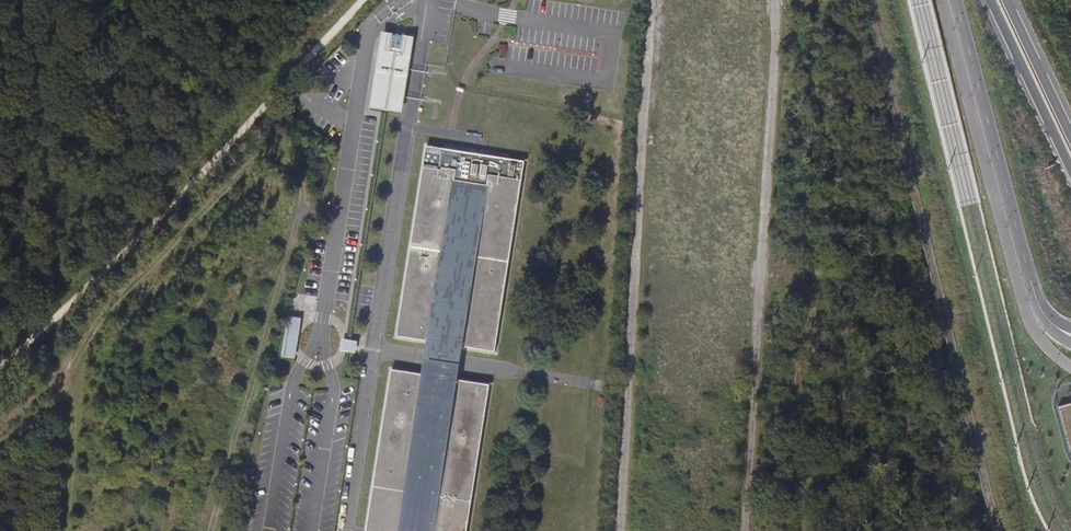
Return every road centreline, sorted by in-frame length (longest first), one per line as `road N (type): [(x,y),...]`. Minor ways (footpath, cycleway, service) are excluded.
road 1 (track): [(366,0),(0,370)]
road 2 (unclassified): [(957,0),(1030,280),(1041,309),(1070,333)]
road 3 (motorway): [(991,0),(1070,169)]
road 4 (motorway): [(1070,133),(1008,0)]

